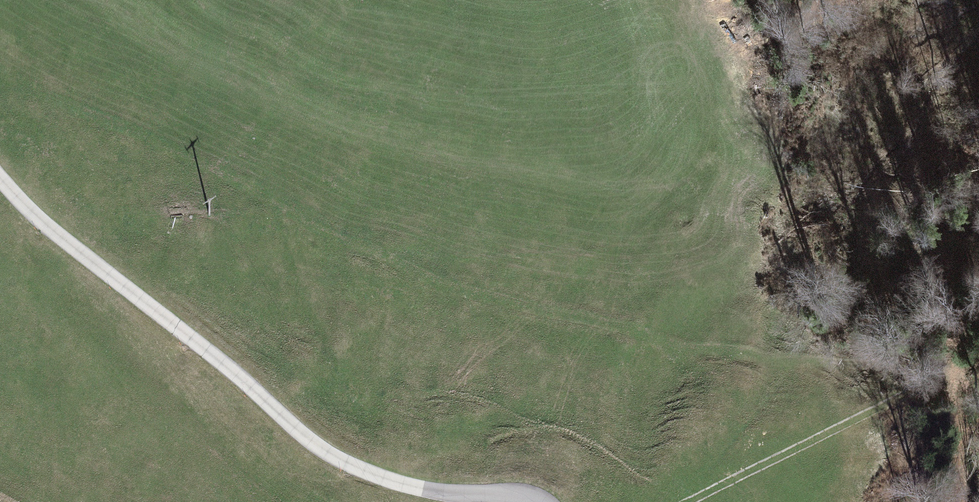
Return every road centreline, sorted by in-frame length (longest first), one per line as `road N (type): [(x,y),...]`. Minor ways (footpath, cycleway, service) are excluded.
road 1 (track): [(0,77),(274,207),(536,311),(940,377),(964,427),(960,501)]
road 2 (unclassified): [(0,178),(46,225),(331,455),(418,488),(537,501)]
road 3 (track): [(685,501),(940,377)]

